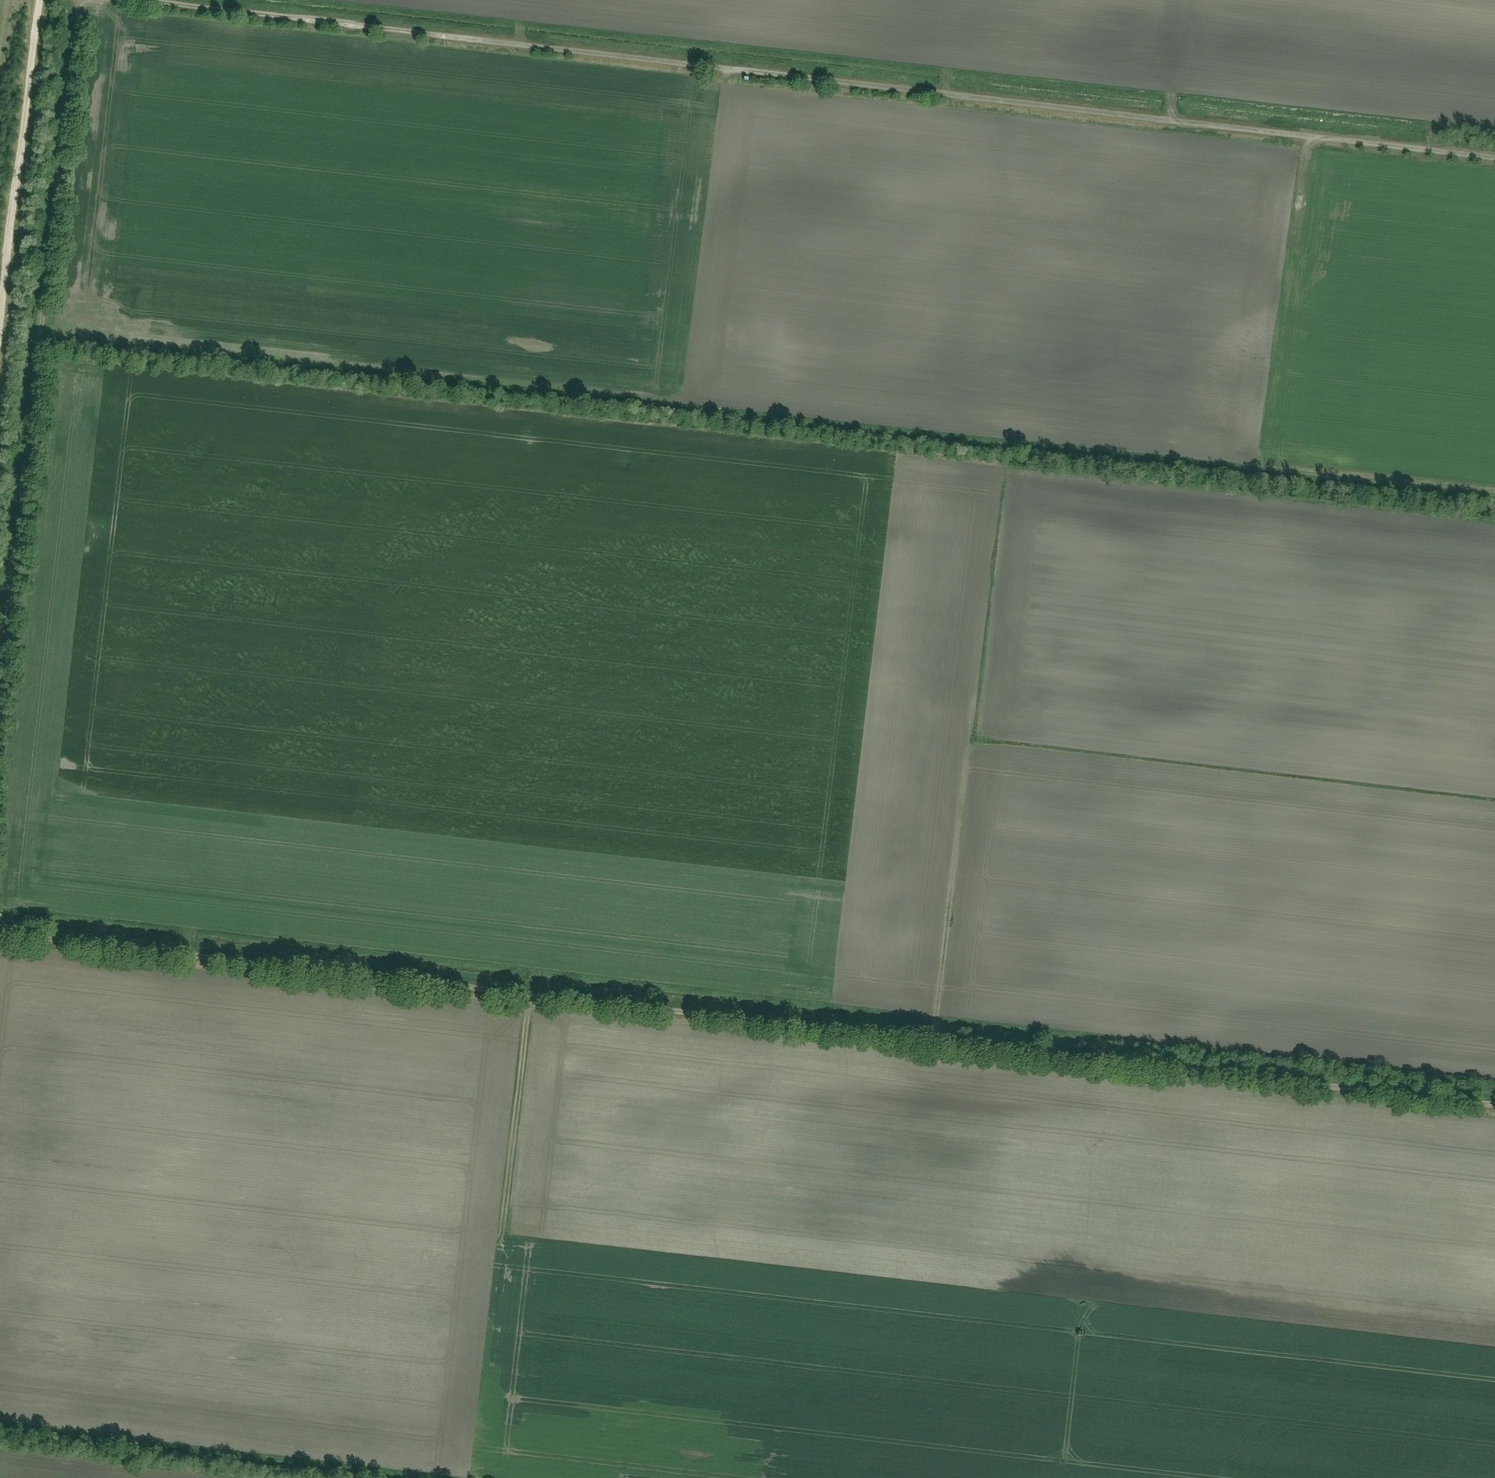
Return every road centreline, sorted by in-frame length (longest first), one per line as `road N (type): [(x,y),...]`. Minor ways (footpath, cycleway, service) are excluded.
road 1 (track): [(75,0),(0,687)]
road 2 (track): [(39,0),(0,310)]

